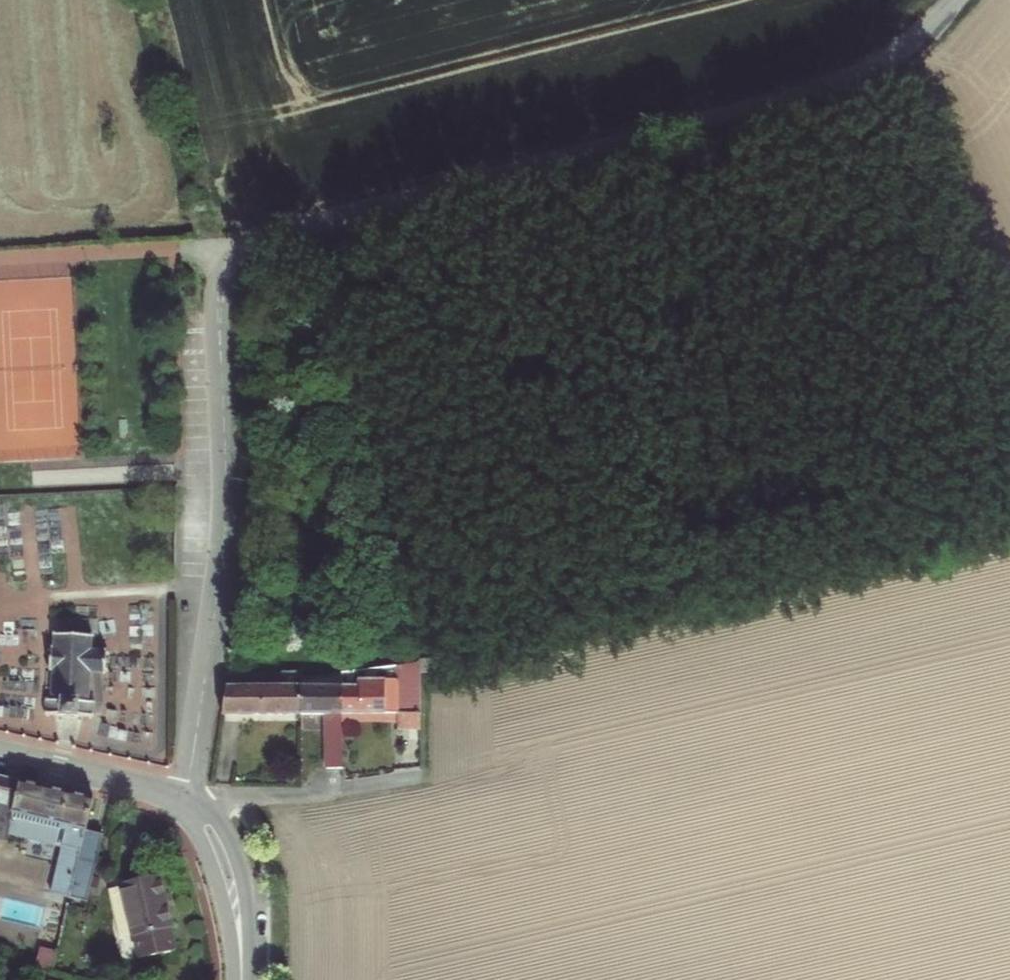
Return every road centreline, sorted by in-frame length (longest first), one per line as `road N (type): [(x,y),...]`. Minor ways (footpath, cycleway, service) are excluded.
road 1 (tertiary): [(189,797),(225,546),(220,310),(240,258),(294,229),(822,92),(893,61),(957,0)]
road 2 (residential): [(412,779),(282,797),(189,797)]
road 3 (residential): [(189,797),(0,754)]
road 4 (tertiary): [(243,979),(233,891),(189,797)]

